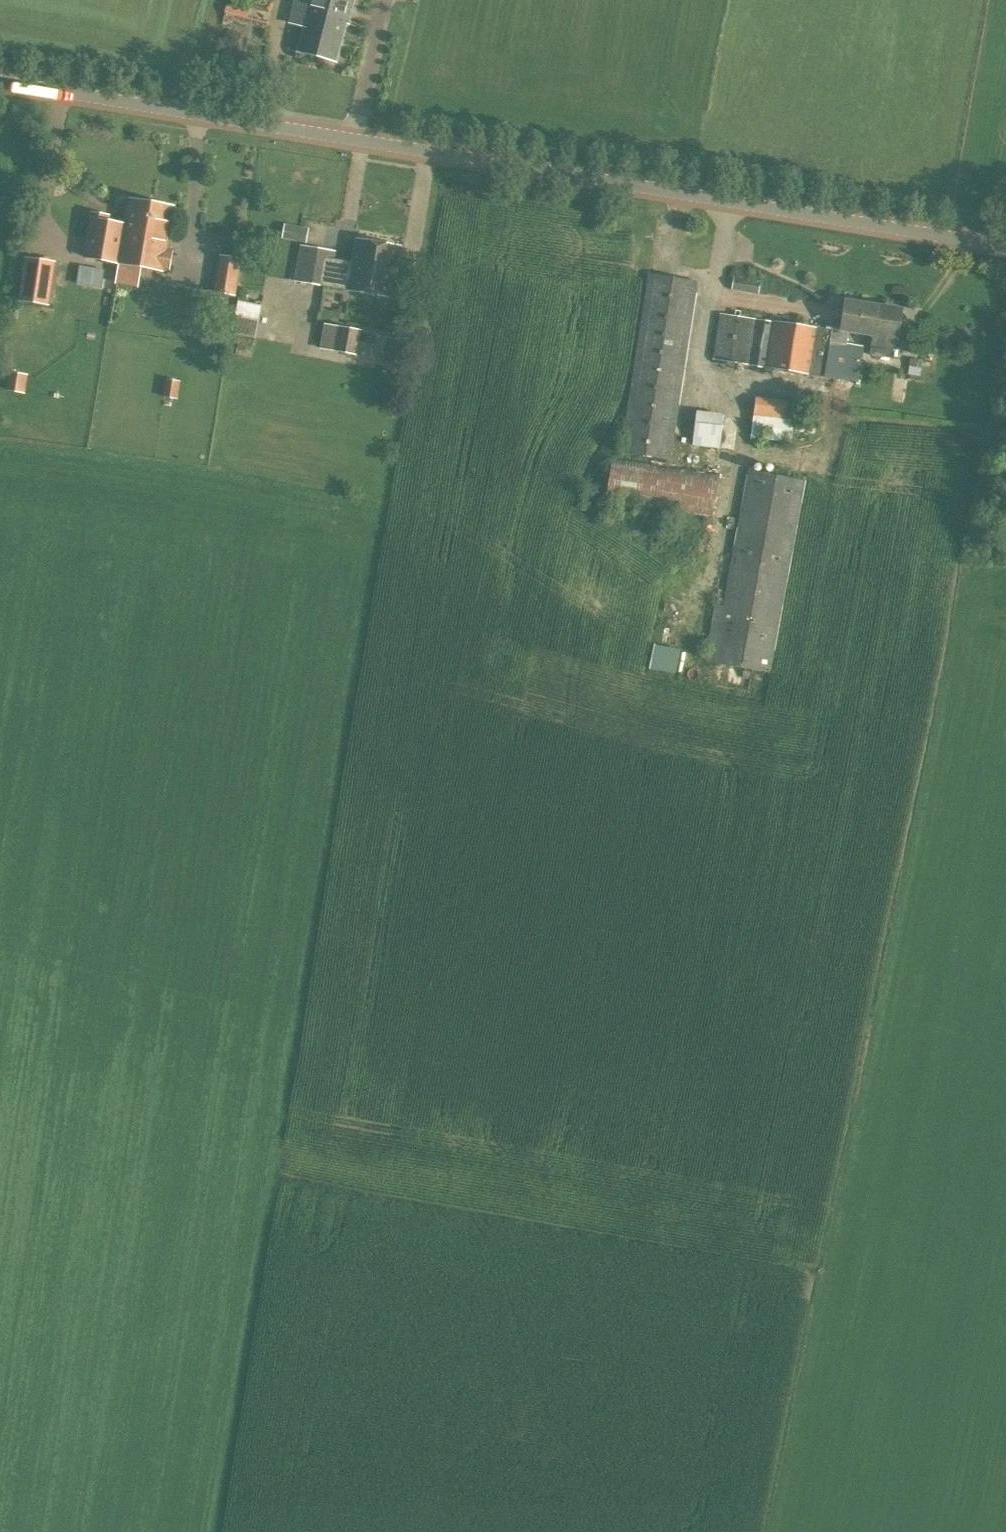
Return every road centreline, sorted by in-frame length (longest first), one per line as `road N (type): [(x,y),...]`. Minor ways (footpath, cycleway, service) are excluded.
road 1 (secondary): [(0,81),(1005,246)]

